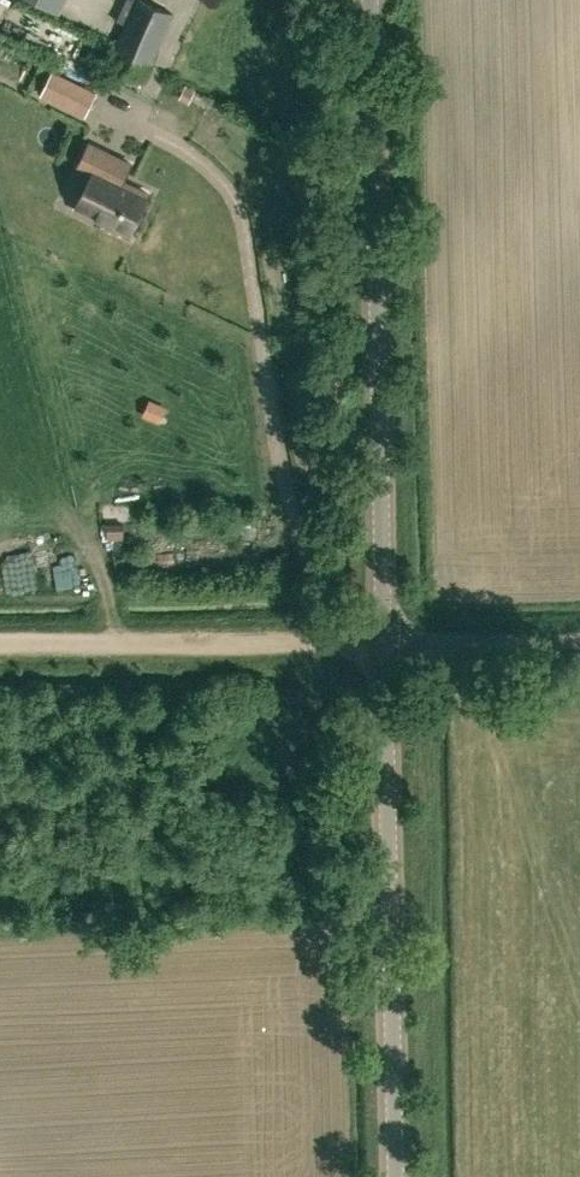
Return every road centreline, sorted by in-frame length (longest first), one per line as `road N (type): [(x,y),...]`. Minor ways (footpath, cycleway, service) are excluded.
road 1 (secondary): [(386,645),(371,0)]
road 2 (secondary): [(400,1176),(386,645)]
road 3 (track): [(386,645),(0,639)]
road 4 (unclassified): [(579,643),(386,645)]

